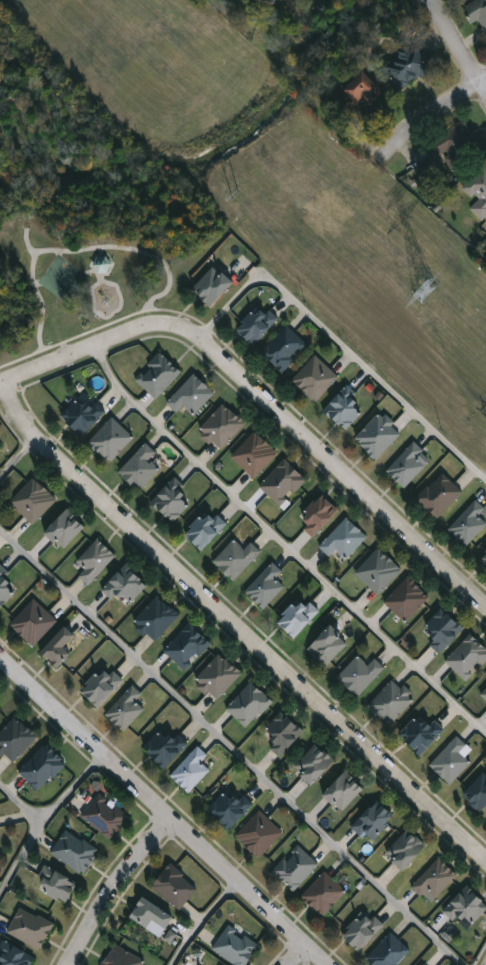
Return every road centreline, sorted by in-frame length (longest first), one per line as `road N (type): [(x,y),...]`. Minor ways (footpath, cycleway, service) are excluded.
road 1 (residential): [(0,383),(36,440),(485,855)]
road 2 (residential): [(320,964),(0,663)]
road 3 (residential): [(485,611),(175,324)]
road 4 (residential): [(0,379),(119,335),(175,324)]
road 5 (residential): [(65,964),(89,920),(170,825)]
road 6 (residential): [(375,161),(412,125),(478,82)]

